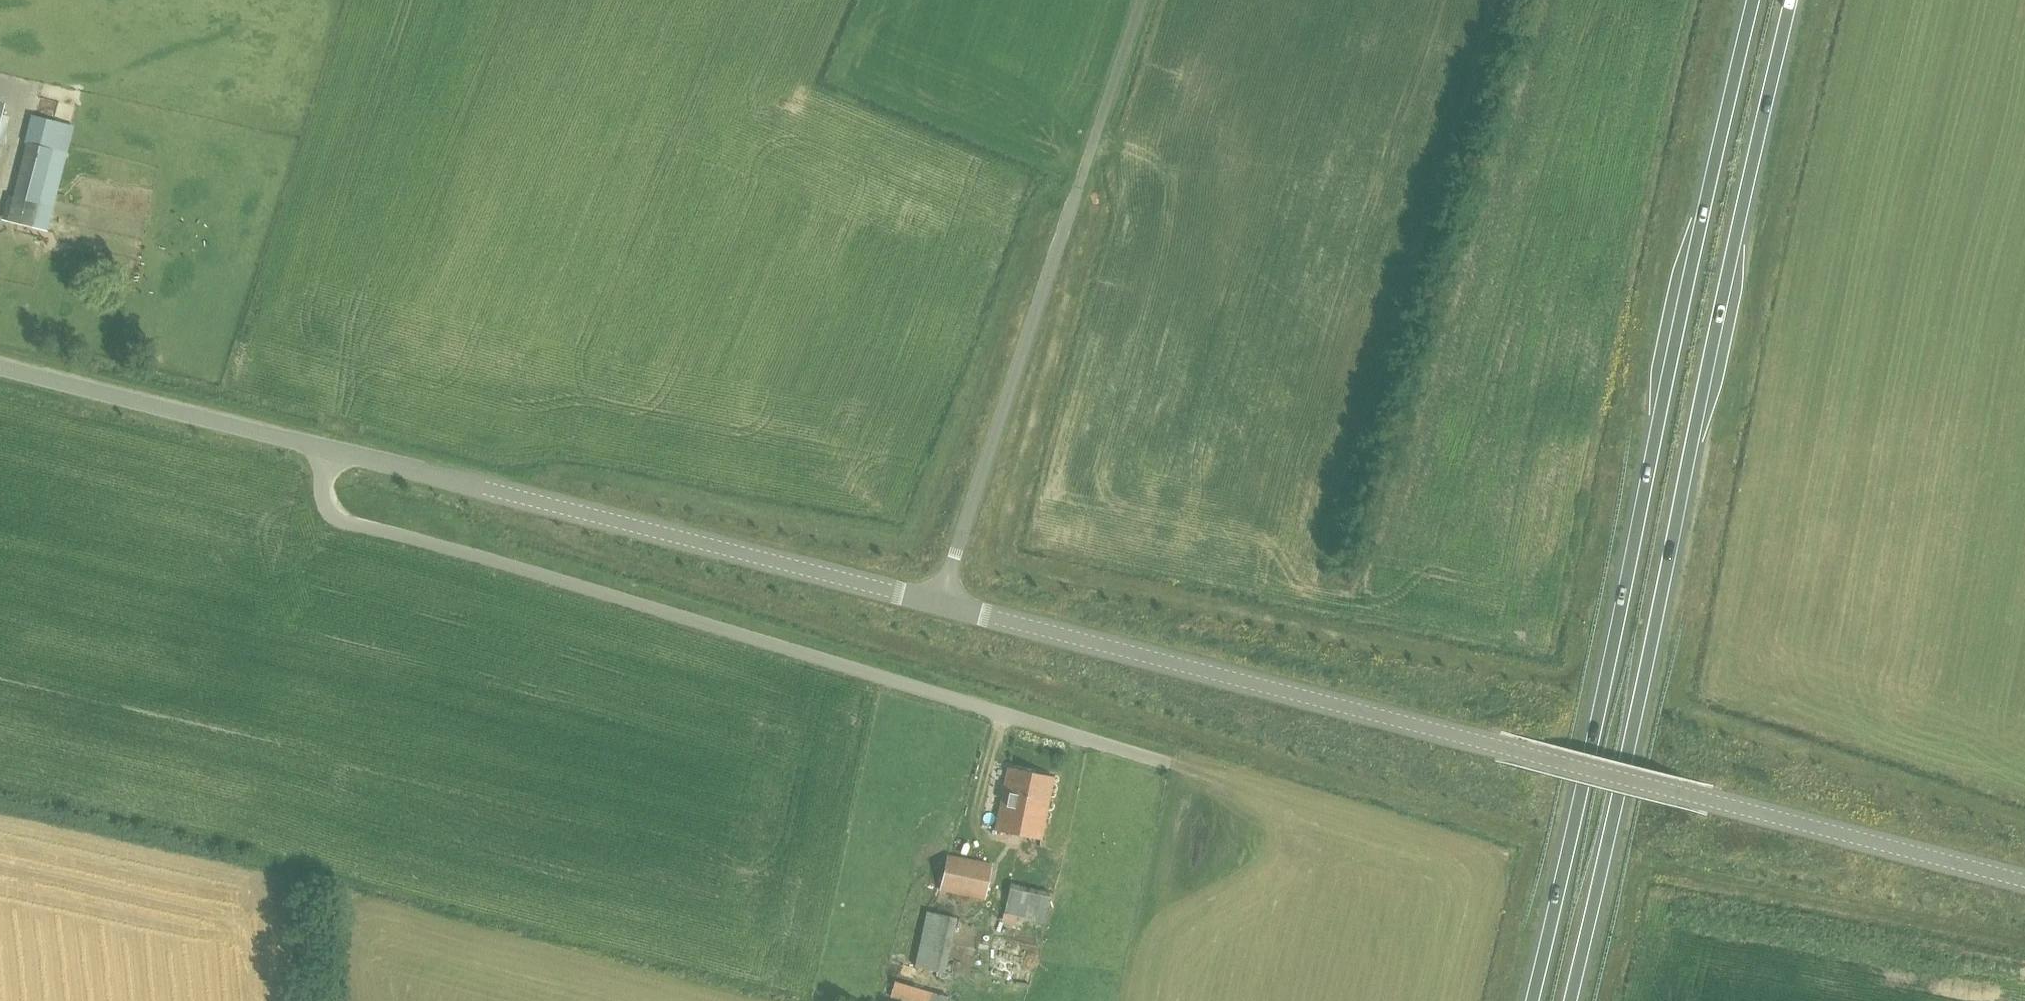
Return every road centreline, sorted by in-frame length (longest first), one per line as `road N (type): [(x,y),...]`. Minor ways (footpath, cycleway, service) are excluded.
road 1 (unclassified): [(1677,798),(0,367)]
road 2 (trunk): [(1759,0),(1528,1000)]
road 3 (trunk): [(1568,1000),(1617,818),(1795,0)]
road 4 (unclassified): [(1677,798),(2024,883)]

